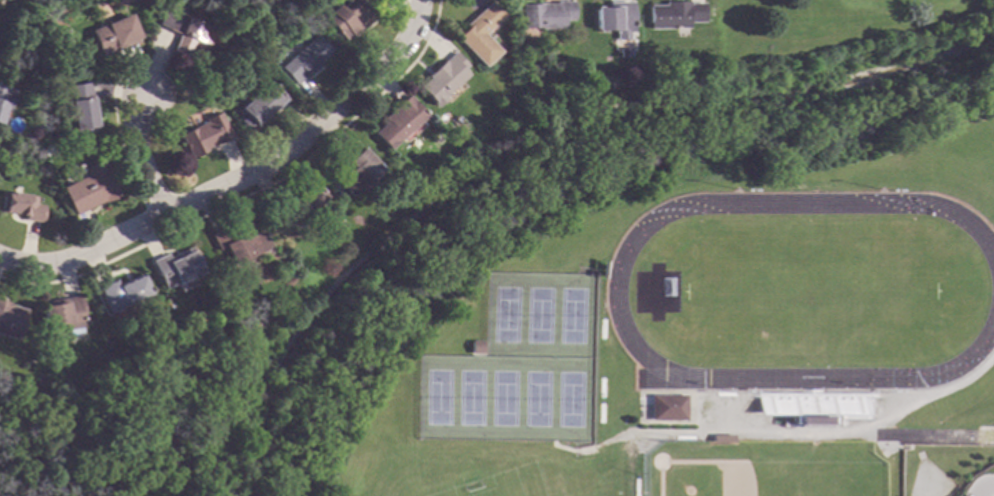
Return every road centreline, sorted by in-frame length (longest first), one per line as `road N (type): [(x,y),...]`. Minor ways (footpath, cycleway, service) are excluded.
road 1 (residential): [(423,0),(413,32),(369,81),(193,210),(75,259),(16,265),(0,259)]

